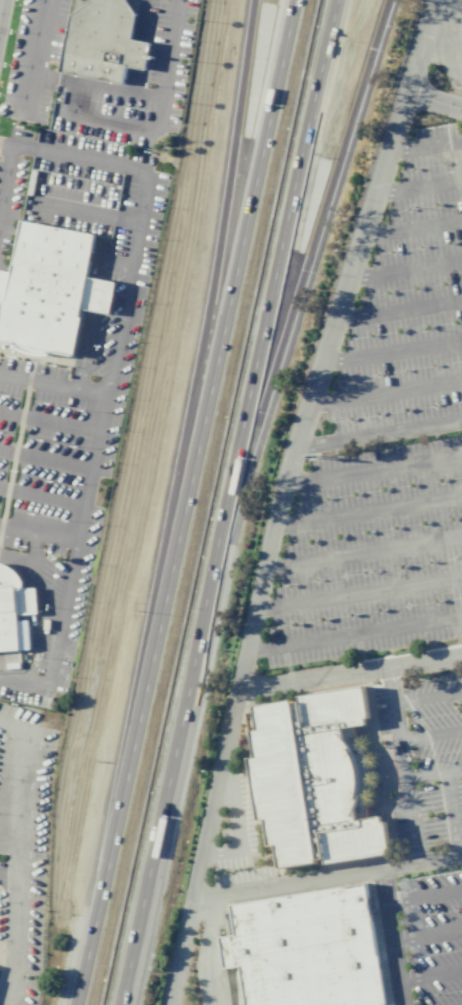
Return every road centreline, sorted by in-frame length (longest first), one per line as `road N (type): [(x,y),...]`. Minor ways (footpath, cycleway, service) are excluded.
road 1 (motorway): [(126,1004),(344,0)]
road 2 (motorway): [(291,0),(76,1004)]
road 3 (motorway): [(256,426),(393,0)]
road 4 (motorway): [(259,0),(227,300)]

